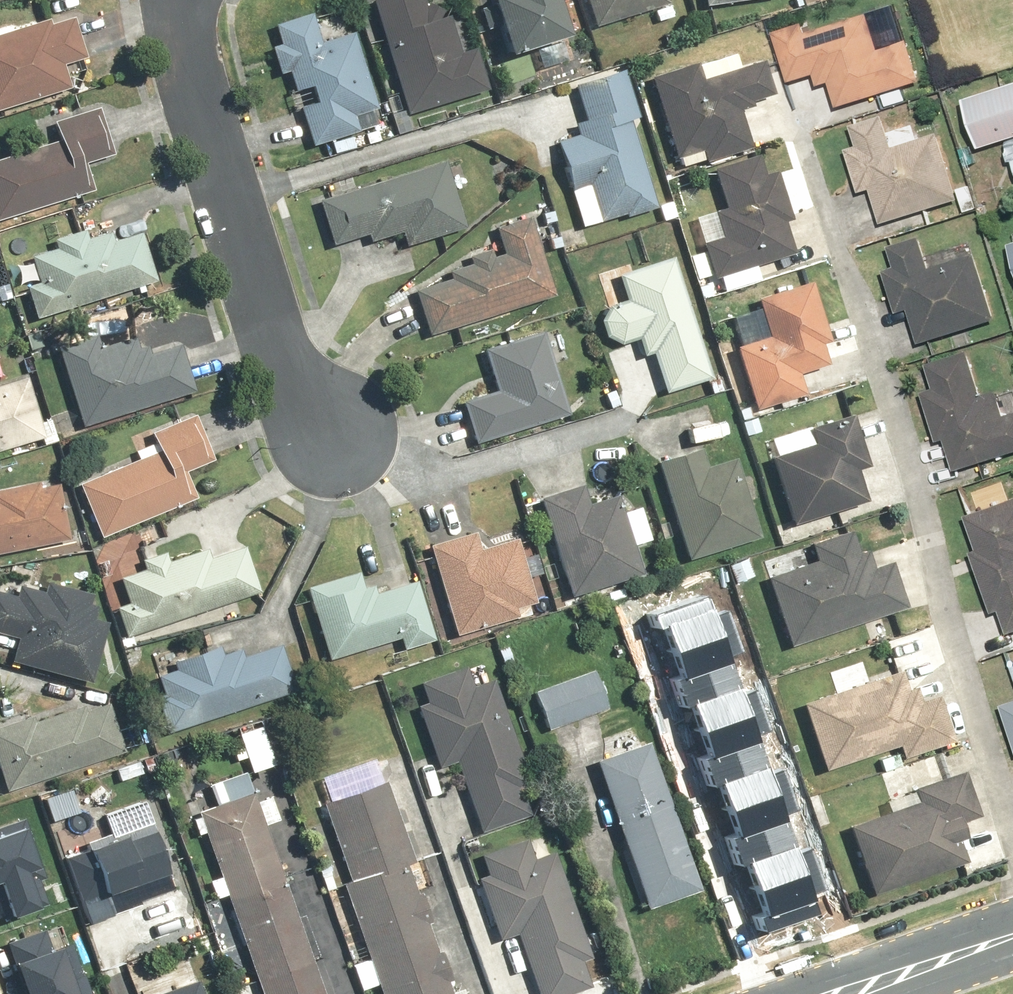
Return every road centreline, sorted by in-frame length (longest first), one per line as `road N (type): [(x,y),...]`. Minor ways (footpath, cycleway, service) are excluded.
road 1 (residential): [(1012,819),(790,187)]
road 2 (residential): [(177,0),(307,405),(344,450)]
road 3 (secondary): [(1012,929),(821,993)]

